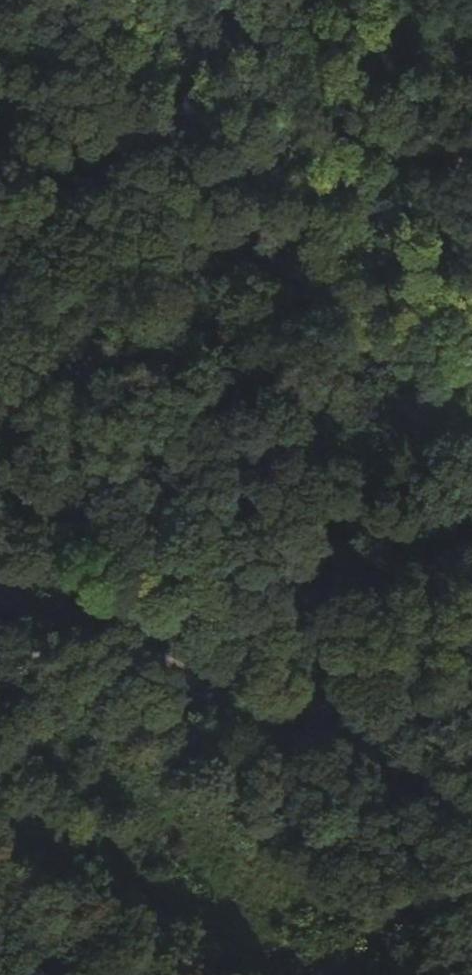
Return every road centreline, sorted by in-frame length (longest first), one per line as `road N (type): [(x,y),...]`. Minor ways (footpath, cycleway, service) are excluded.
road 1 (track): [(69,0),(127,104),(205,203),(471,480)]
road 2 (tertiary): [(0,594),(471,830)]

